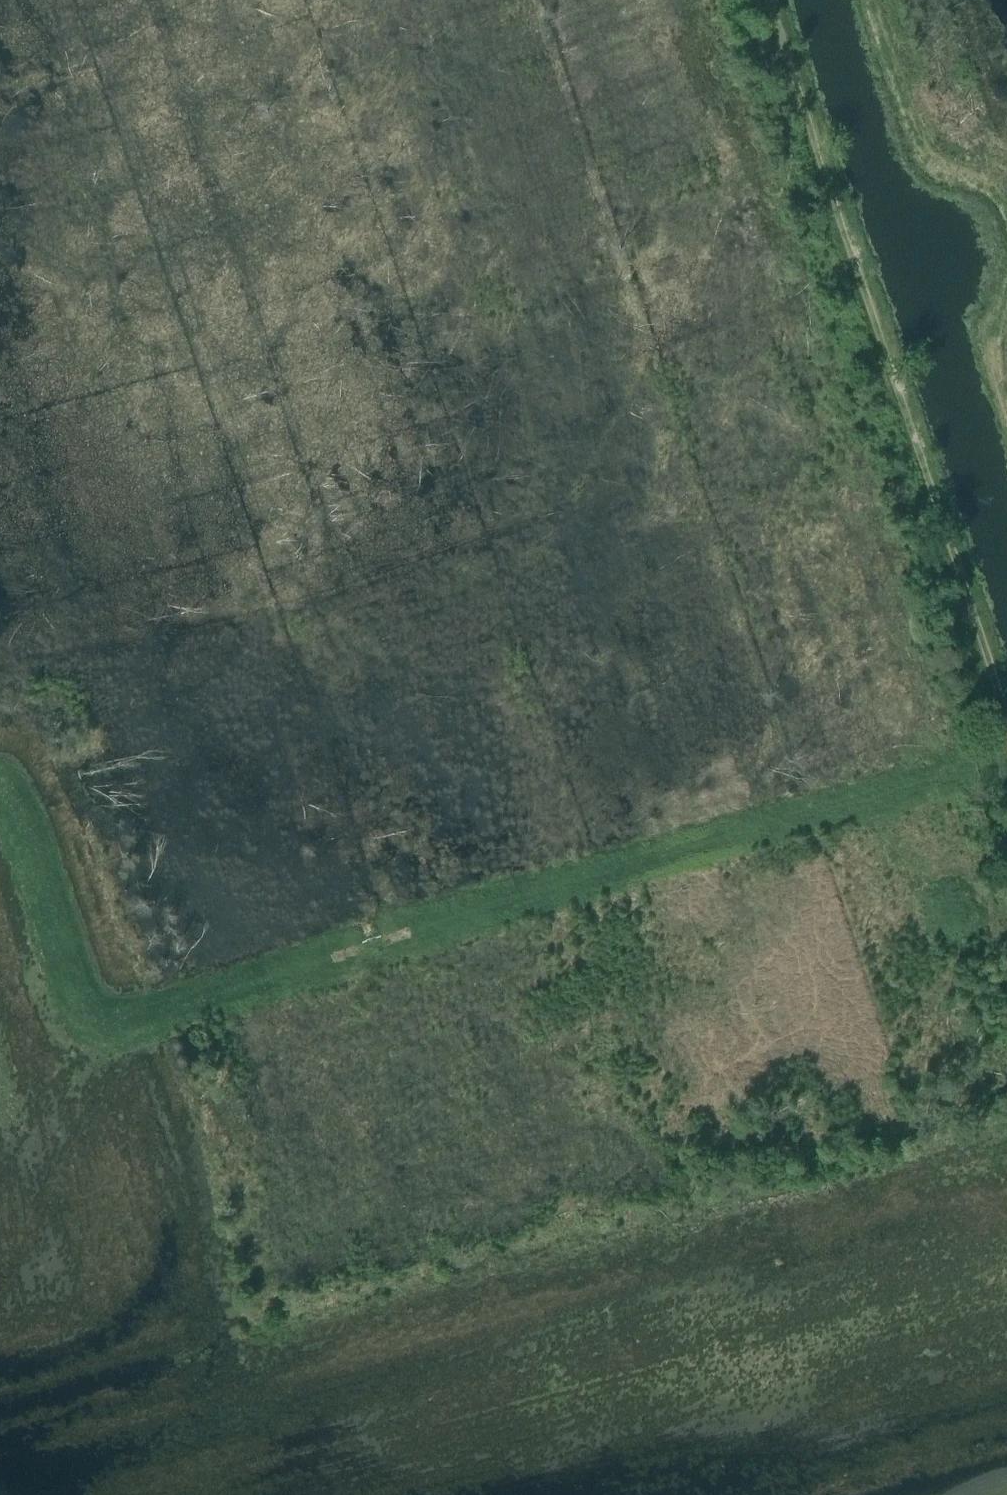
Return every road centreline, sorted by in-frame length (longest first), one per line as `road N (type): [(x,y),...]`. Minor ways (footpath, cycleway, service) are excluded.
road 1 (track): [(1006,744),(763,0)]

